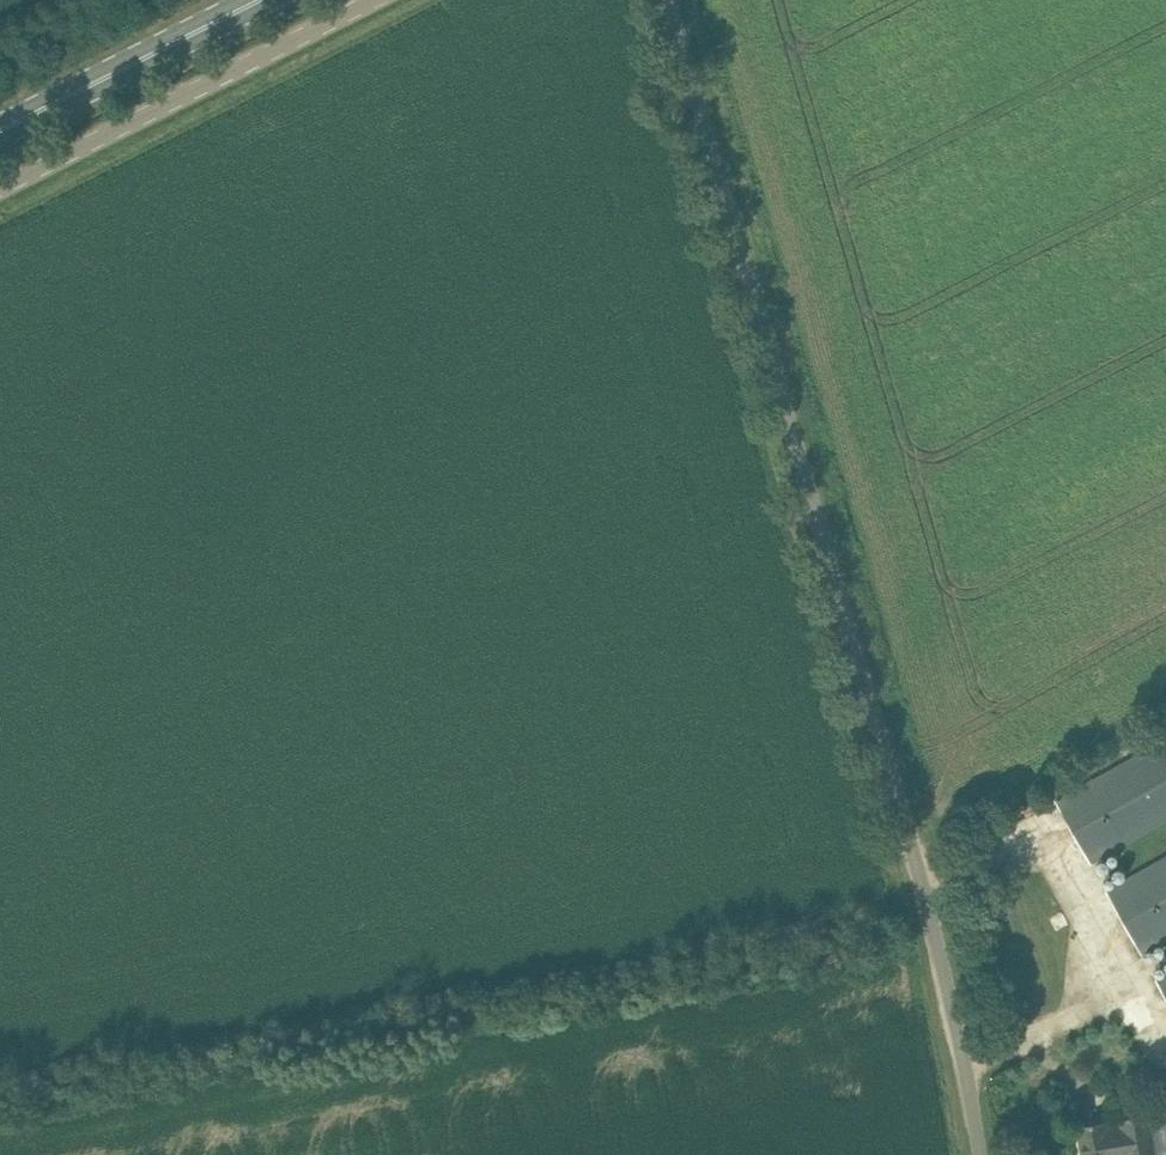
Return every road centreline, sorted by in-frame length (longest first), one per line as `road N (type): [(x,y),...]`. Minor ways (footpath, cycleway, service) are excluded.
road 1 (unclassified): [(998,1154),(965,991),(668,0)]
road 2 (unclassified): [(0,186),(368,0)]
road 3 (primary): [(0,126),(244,0)]

